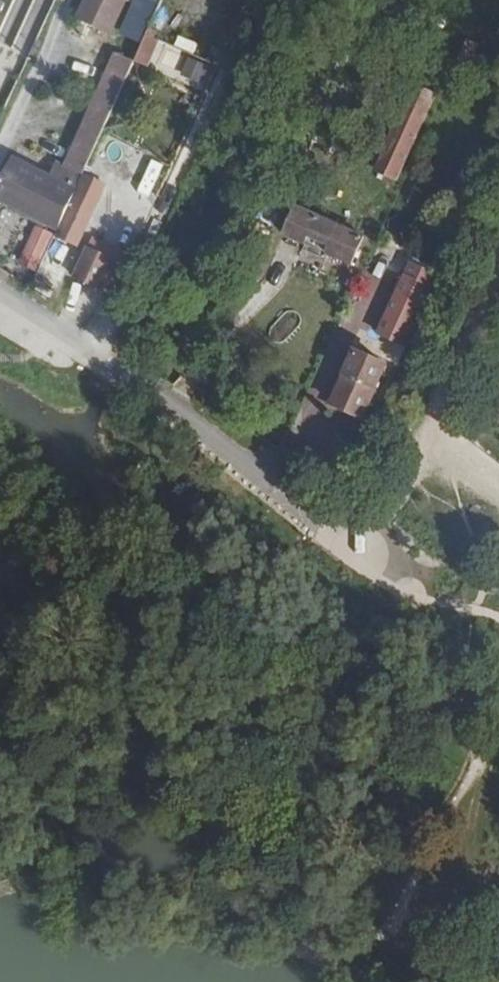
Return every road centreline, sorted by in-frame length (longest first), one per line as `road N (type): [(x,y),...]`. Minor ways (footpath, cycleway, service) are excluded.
road 1 (residential): [(372,557),(59,332),(0,307)]
road 2 (track): [(498,730),(381,940)]
road 3 (track): [(473,775),(420,626),(498,638)]
road 4 (track): [(498,687),(420,626),(372,557)]
road 5 (track): [(390,516),(498,605)]

